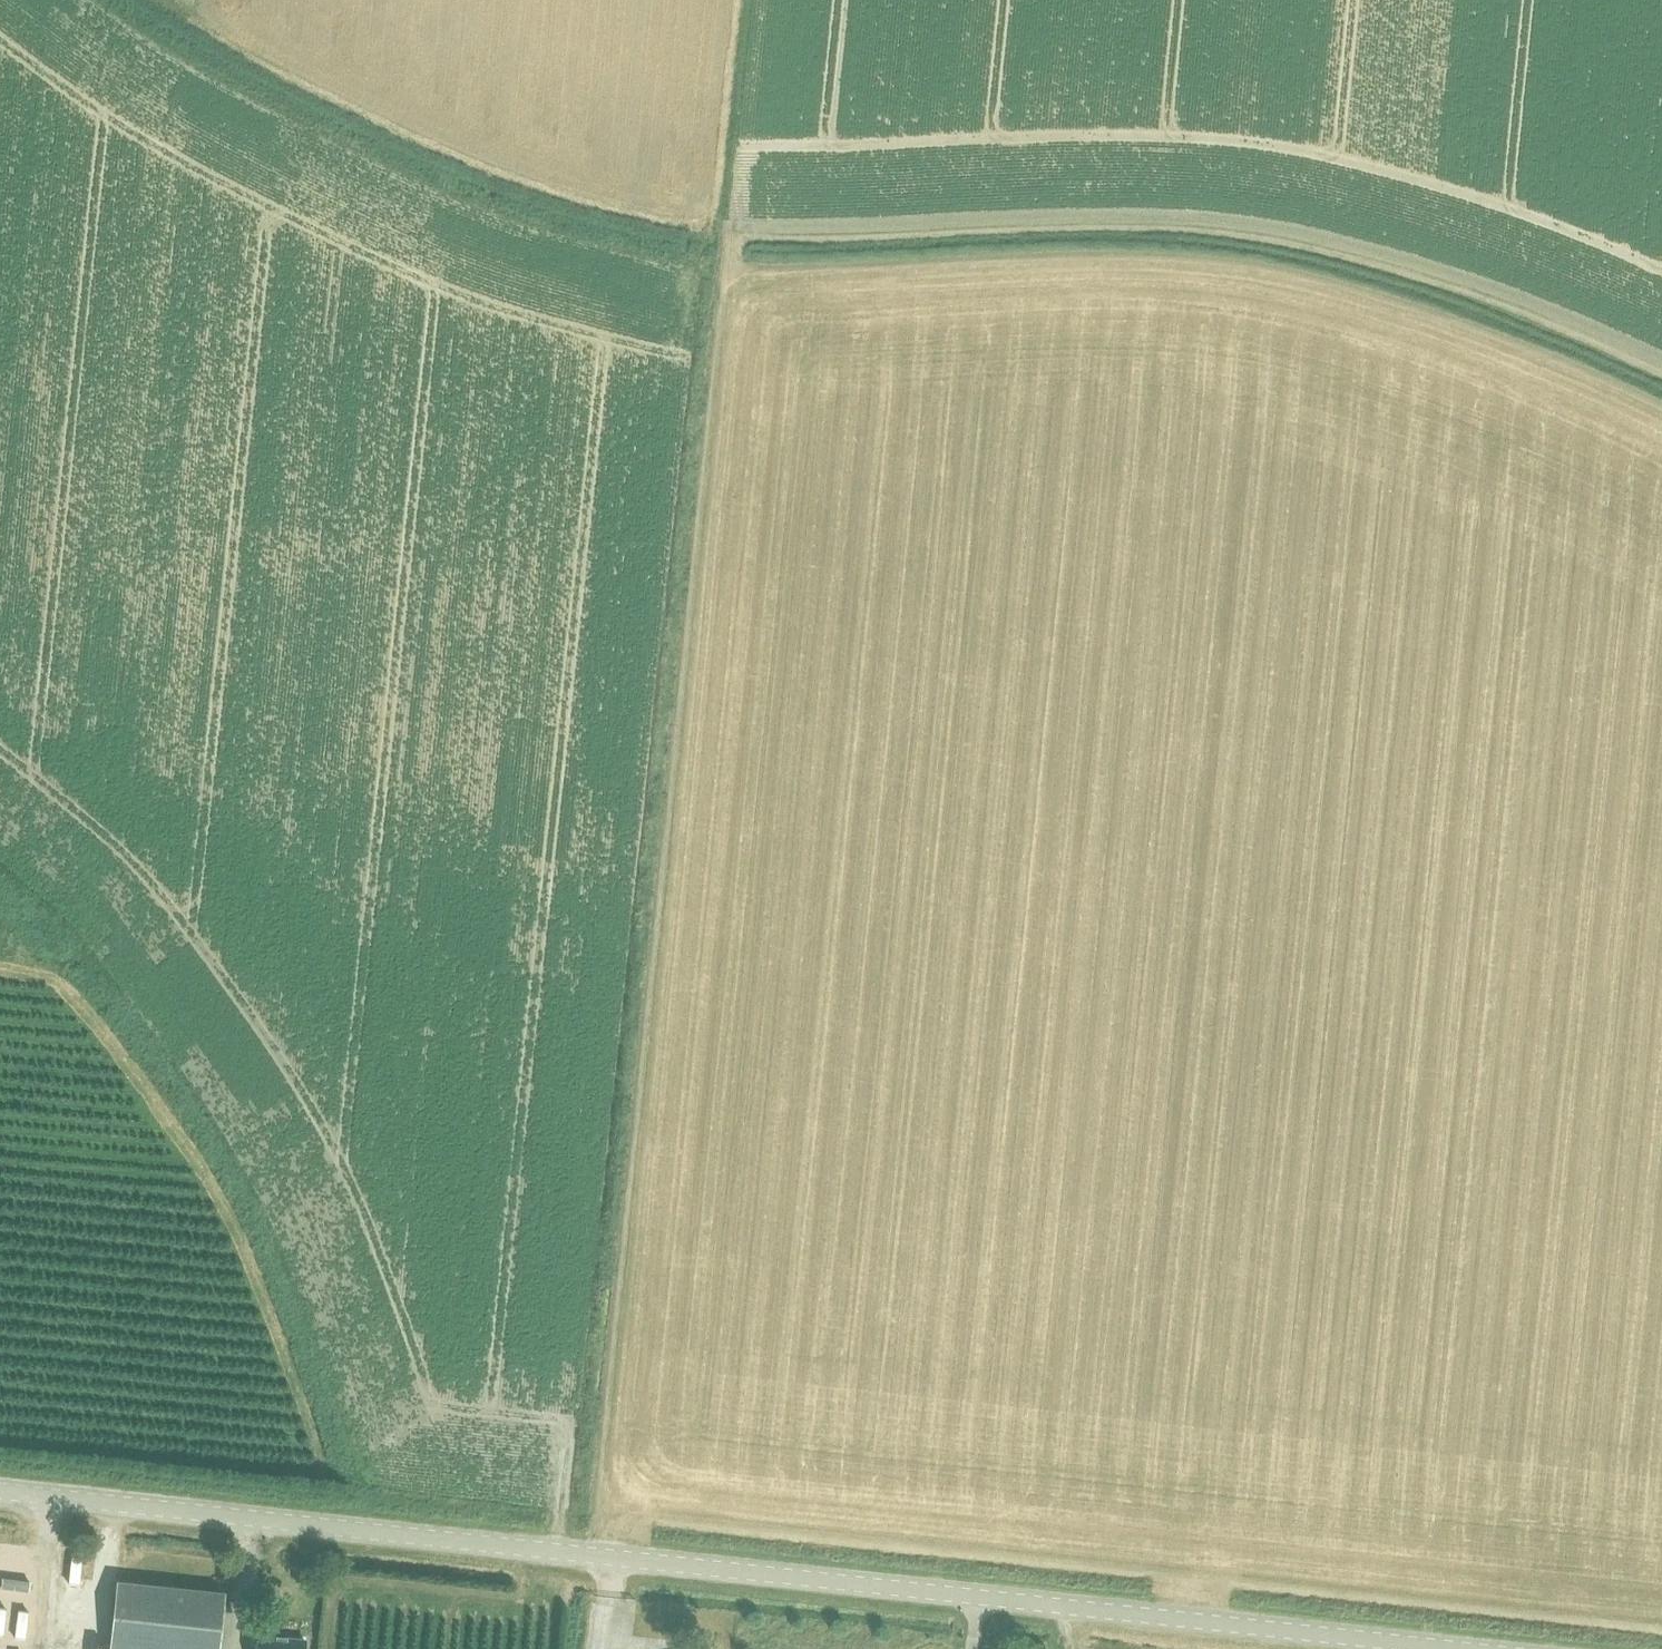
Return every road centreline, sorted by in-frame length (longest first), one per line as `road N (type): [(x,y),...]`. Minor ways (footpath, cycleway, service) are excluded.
road 1 (tertiary): [(1431,1648),(0,1494)]

